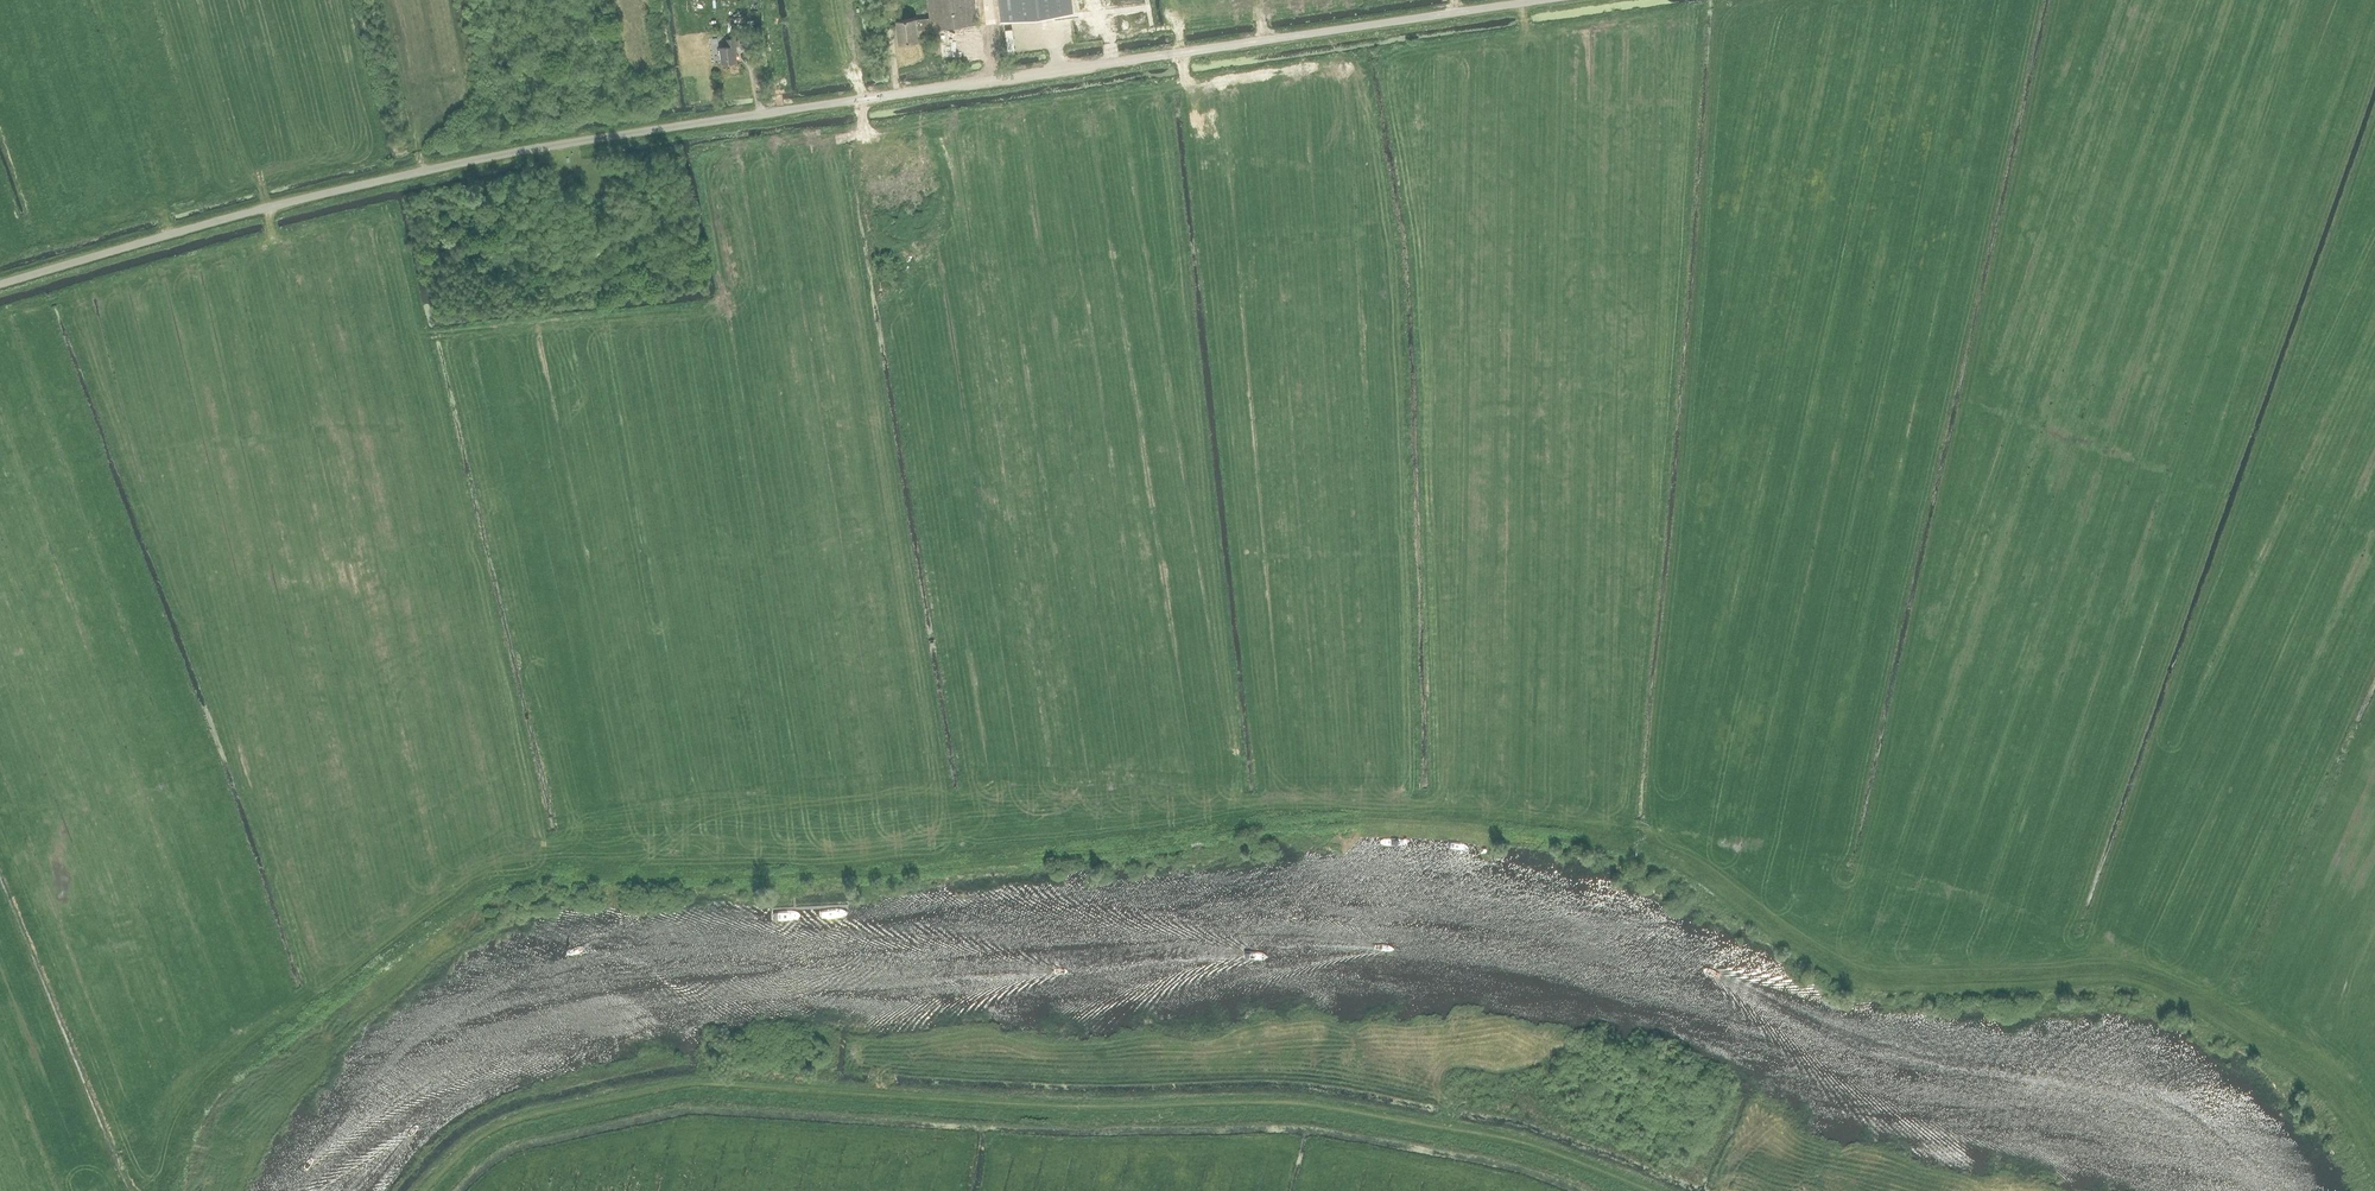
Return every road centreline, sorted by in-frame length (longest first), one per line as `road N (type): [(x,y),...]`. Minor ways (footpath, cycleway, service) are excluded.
road 1 (unclassified): [(0,289),(249,217),(503,160),(1576,0)]
road 2 (track): [(425,1190),(503,1126),(718,1083),(1028,1104),(1298,1104),(1529,1143),(1653,1190)]

